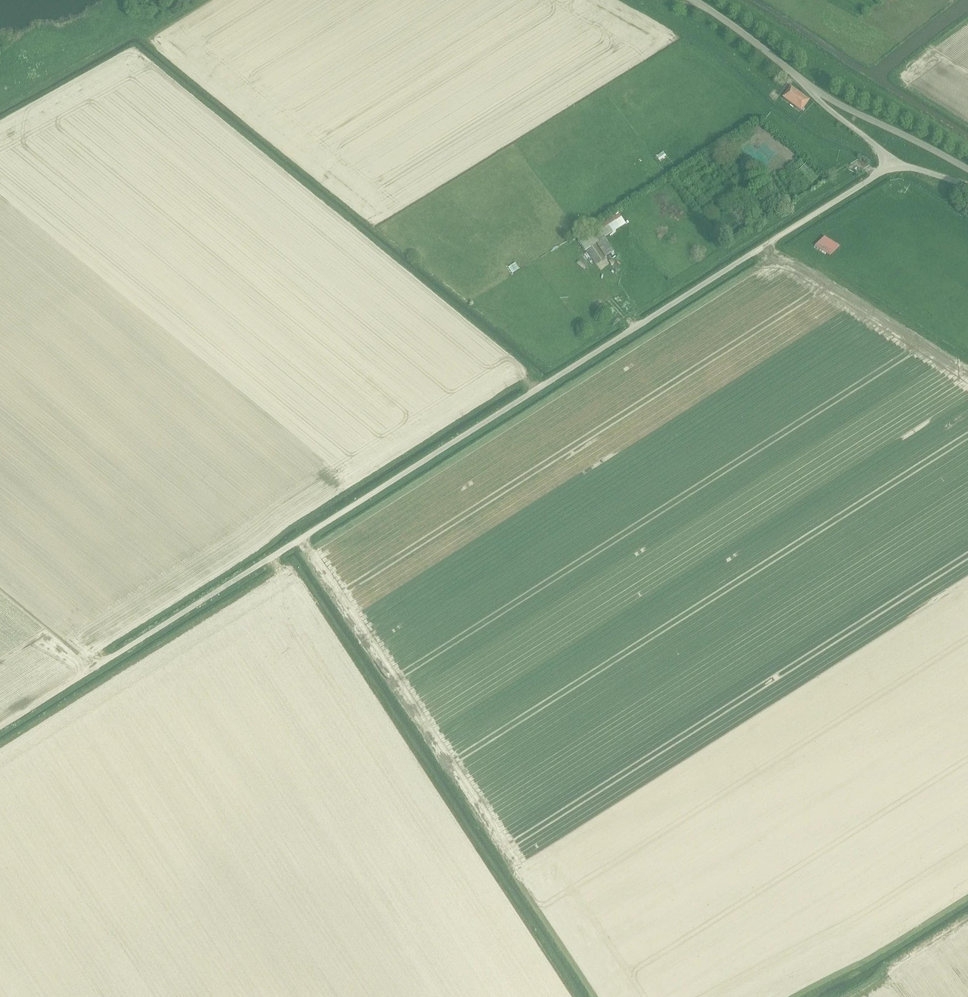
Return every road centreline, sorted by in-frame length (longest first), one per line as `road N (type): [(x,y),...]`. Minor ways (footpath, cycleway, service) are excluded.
road 1 (track): [(0,727),(892,162)]
road 2 (unclassified): [(967,170),(816,91),(694,0)]
road 3 (track): [(806,84),(892,162),(967,184)]

